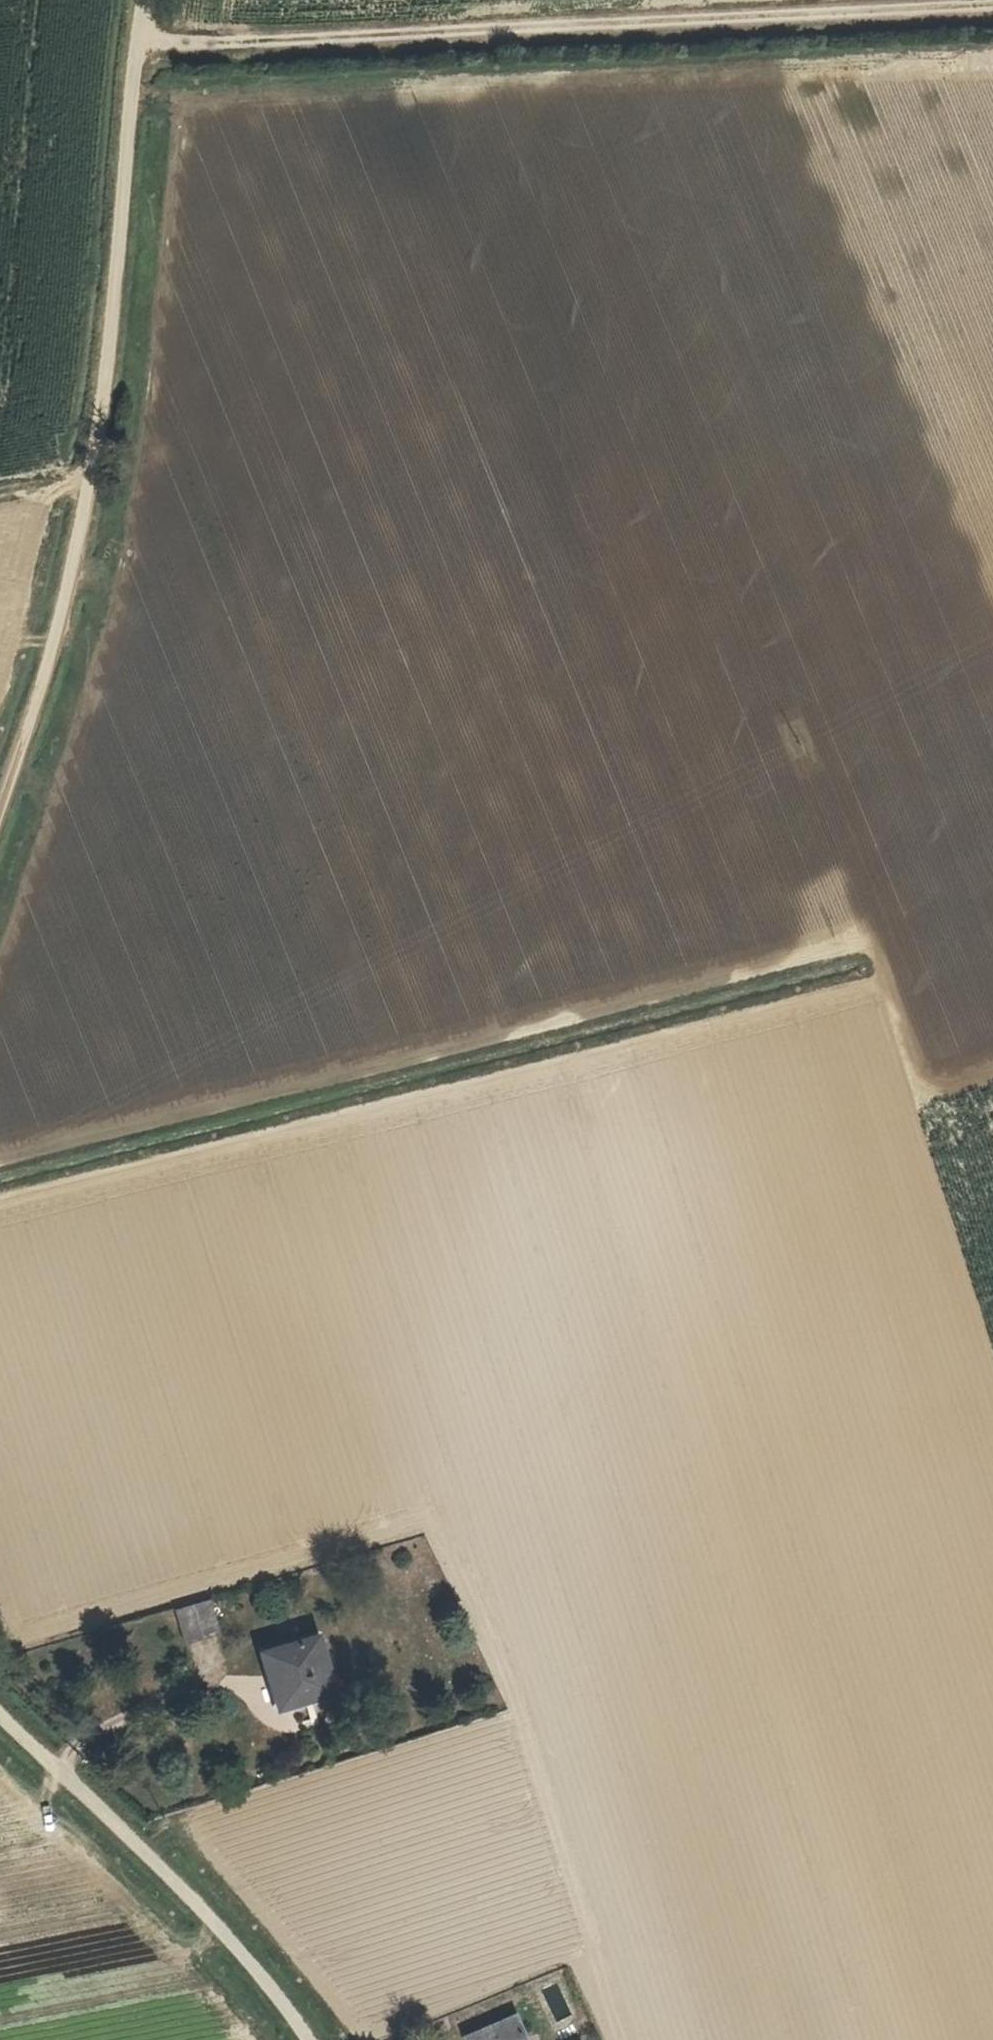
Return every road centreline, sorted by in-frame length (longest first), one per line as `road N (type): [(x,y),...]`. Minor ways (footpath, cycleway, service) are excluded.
road 1 (residential): [(0,813),(55,640),(90,479),(142,0)]
road 2 (residential): [(308,2039),(203,1912),(0,1715)]

